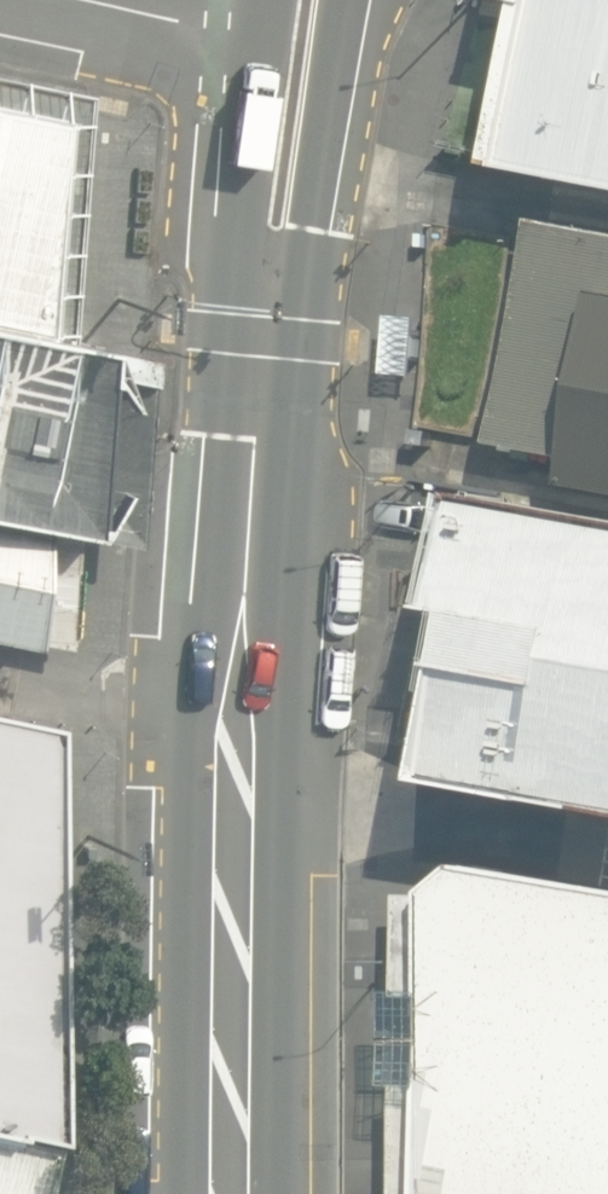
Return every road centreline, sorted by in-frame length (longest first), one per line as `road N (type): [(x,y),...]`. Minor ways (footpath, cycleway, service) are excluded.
road 1 (secondary): [(228,1193),(227,804),(262,338)]
road 2 (secondary): [(351,0),(262,338)]
road 3 (secondary): [(262,338),(263,39)]
road 4 (residential): [(73,0),(263,39)]

